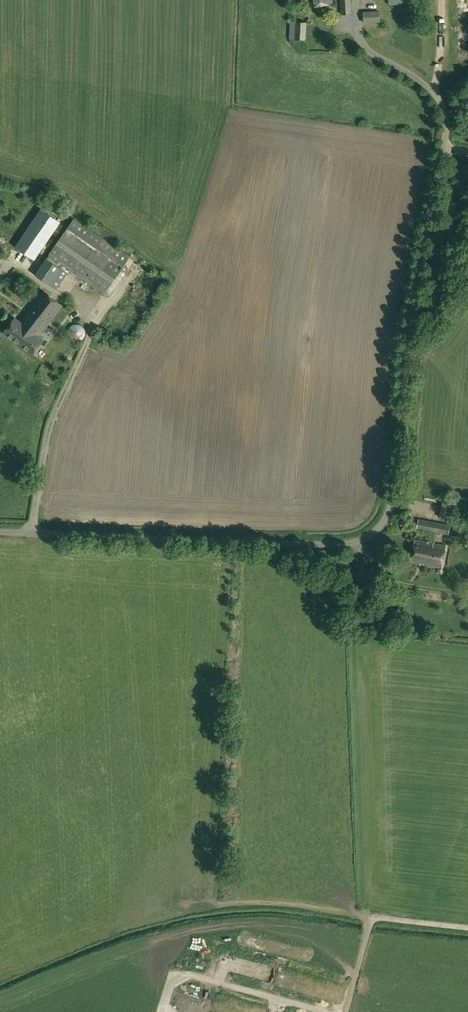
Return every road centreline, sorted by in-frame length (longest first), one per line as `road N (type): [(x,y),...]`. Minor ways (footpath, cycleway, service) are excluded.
road 1 (unclassified): [(0,535),(327,548),(376,537),(392,497),(409,310),(447,126),(438,98),(367,48),(360,27)]

